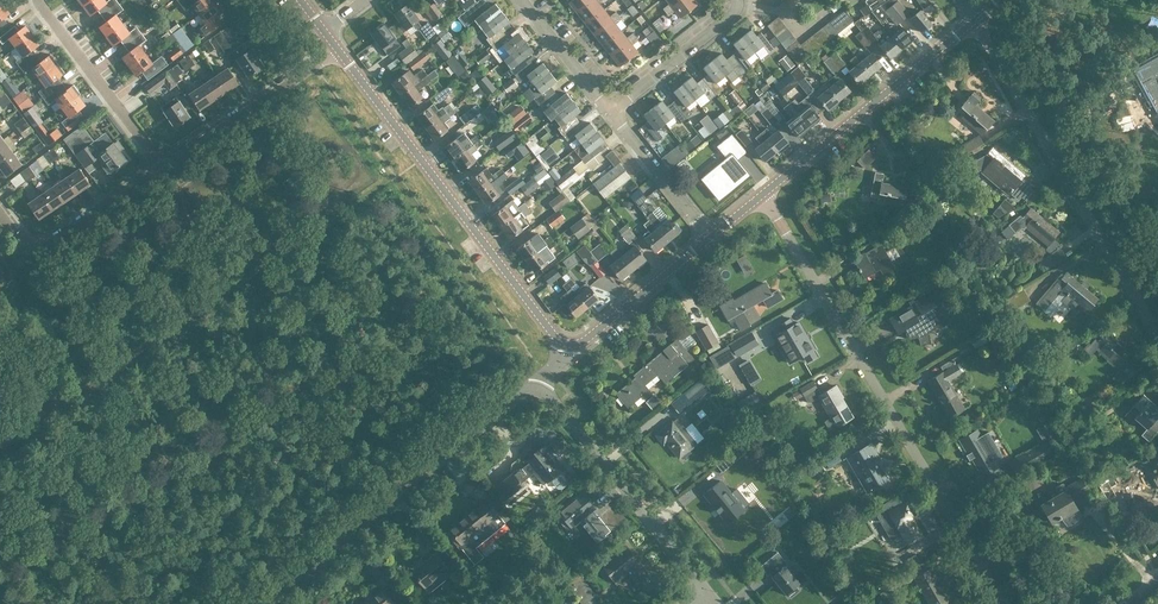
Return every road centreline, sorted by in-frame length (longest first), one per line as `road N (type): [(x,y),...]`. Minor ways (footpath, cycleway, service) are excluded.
road 1 (residential): [(1003,603),(762,195)]
road 2 (residential): [(567,343),(338,49)]
road 3 (residential): [(1157,333),(974,20)]
road 4 (residential): [(270,603),(527,388)]
road 5 (residential): [(762,195),(974,20)]
road 6 (residential): [(706,592),(551,397),(527,388)]
road 7 (residential): [(164,169),(338,49)]
road 8 (residential): [(164,169),(42,0)]
road 9 (residential): [(0,214),(26,247),(41,250),(164,169)]
road 10 (residential): [(567,343),(586,339),(711,237)]
road 11 (residential): [(610,112),(731,16),(737,0)]
road 12 (residential): [(711,237),(610,112)]
road 13 (residential): [(610,112),(522,0)]

